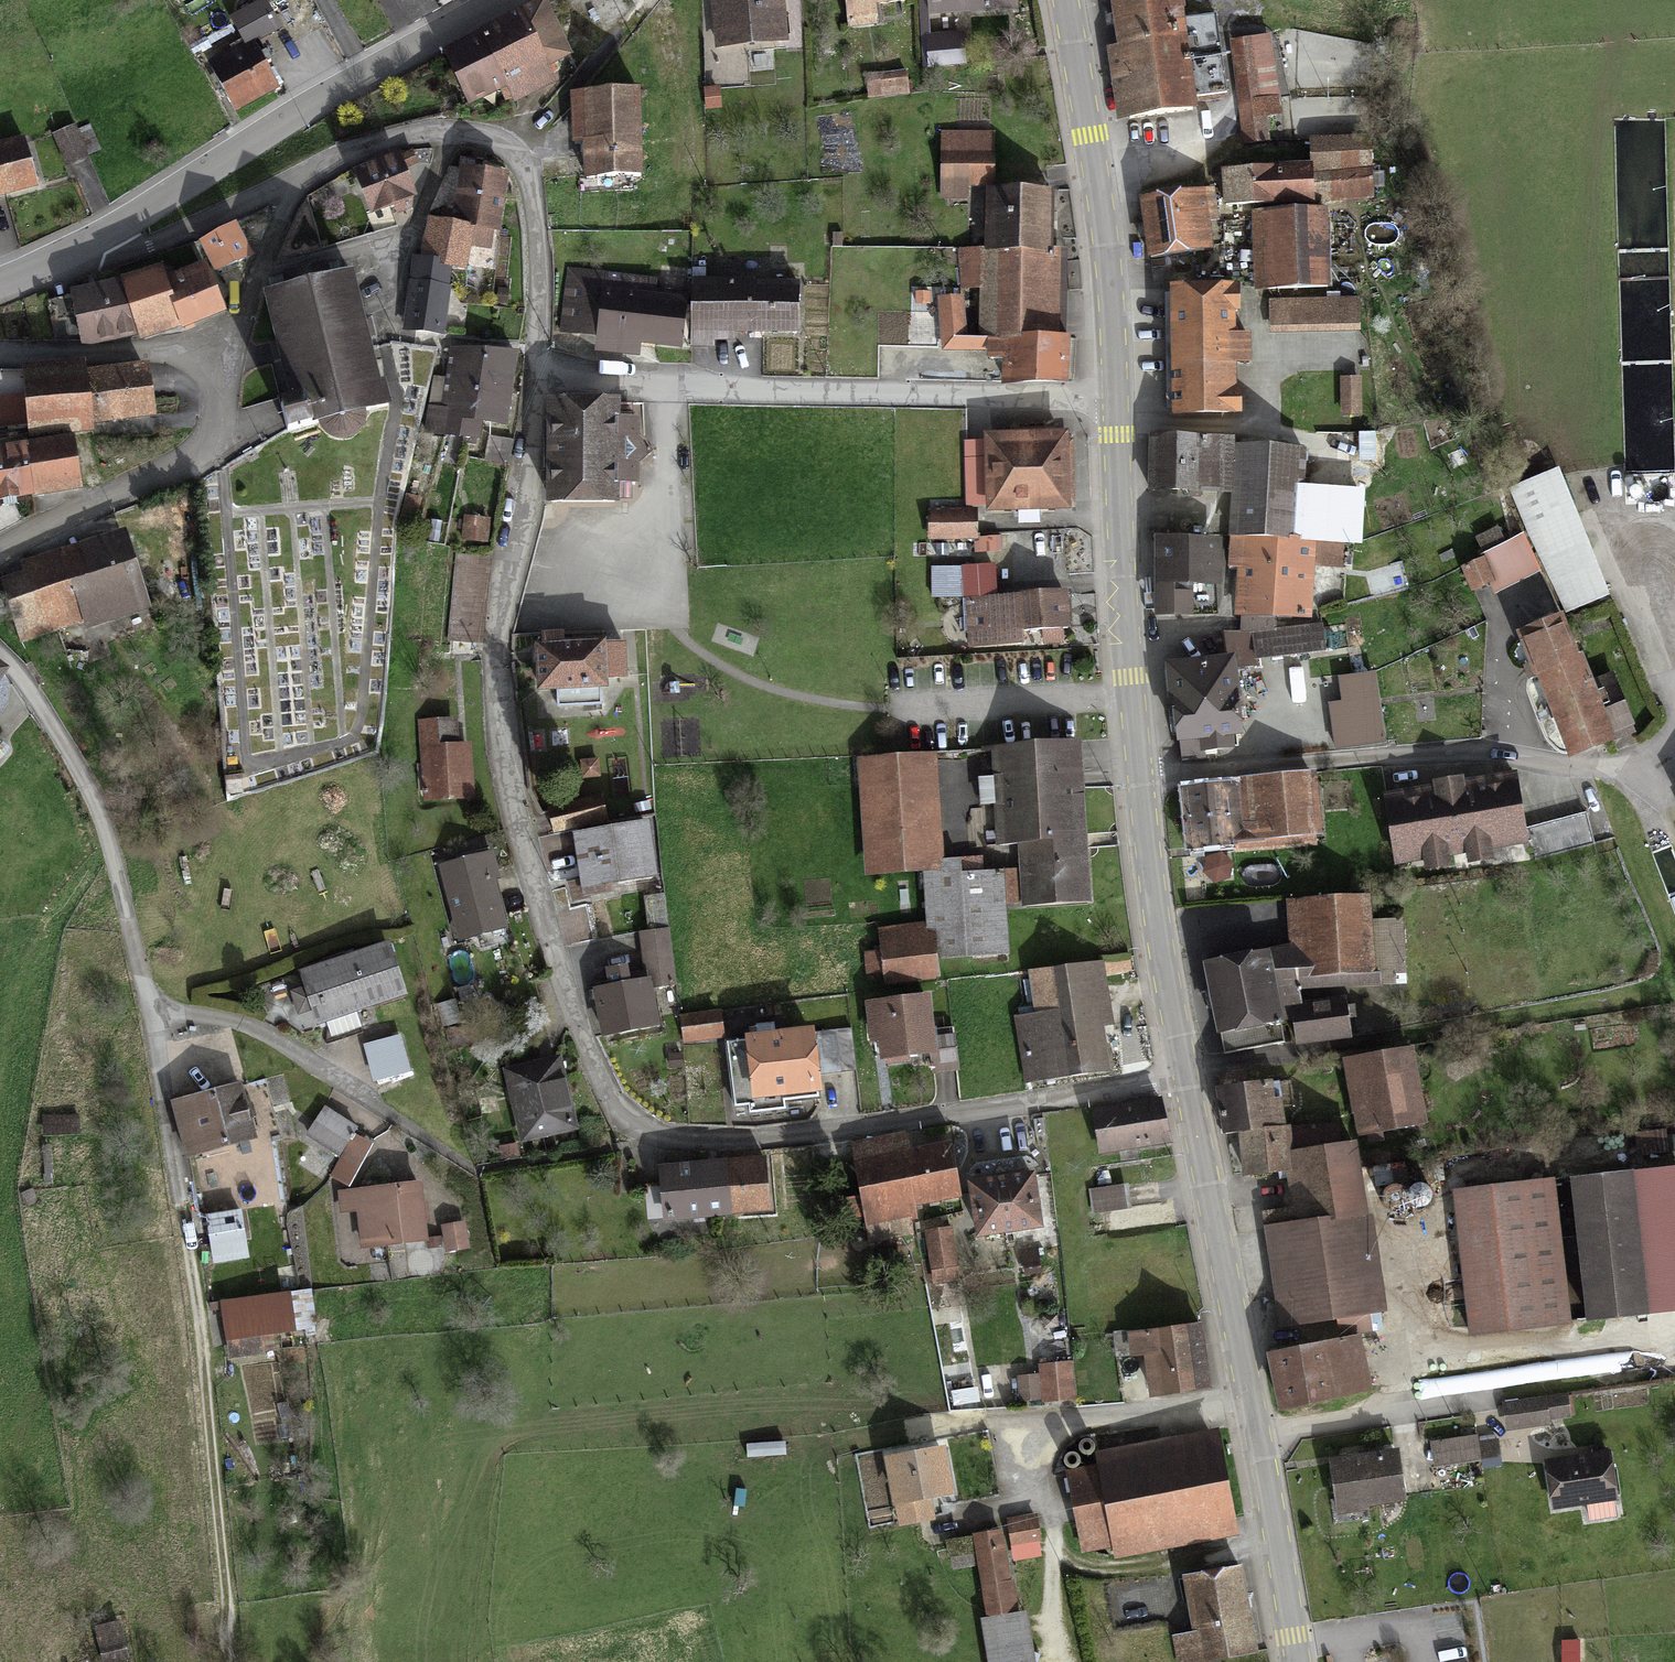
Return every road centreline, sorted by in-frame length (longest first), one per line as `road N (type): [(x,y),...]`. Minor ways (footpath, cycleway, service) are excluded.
road 1 (residential): [(1183,1073),(735,1145),(657,1136),(615,1107),(531,875),(497,708),(499,637),(539,383)]
road 2 (residential): [(0,652),(76,767),(117,872),(152,1021),(202,1370)]
road 3 (primary): [(1298,1661),(1183,1073)]
road 4 (residential): [(539,383),(715,394),(1115,399)]
road 5 (residential): [(1142,778),(1469,753),(1605,770),(1639,764),(1674,734)]
road 6 (residential): [(0,355),(193,355),(218,373),(222,409),(217,430),(192,457),(0,551)]
road 7 (residential): [(294,176),(416,132),(476,132),(508,146),(529,182),(539,383)]
road 8 (secondary): [(501,0),(113,228)]
road 9 (primary): [(1115,399),(1107,243),(1065,0)]
road 10 (primary): [(1142,778),(1115,399)]
road 11 (primary): [(1183,1073),(1142,778)]
road 12 (track): [(235,1661),(202,1370)]
road 13 (track): [(1439,1354),(1616,1349),(1652,1377),(1674,1374)]
road 14 (residential): [(294,176),(152,240),(132,242),(113,228)]
road 15 (residential): [(1674,686),(1624,567)]
road 16 (secondary): [(113,228),(0,283)]

